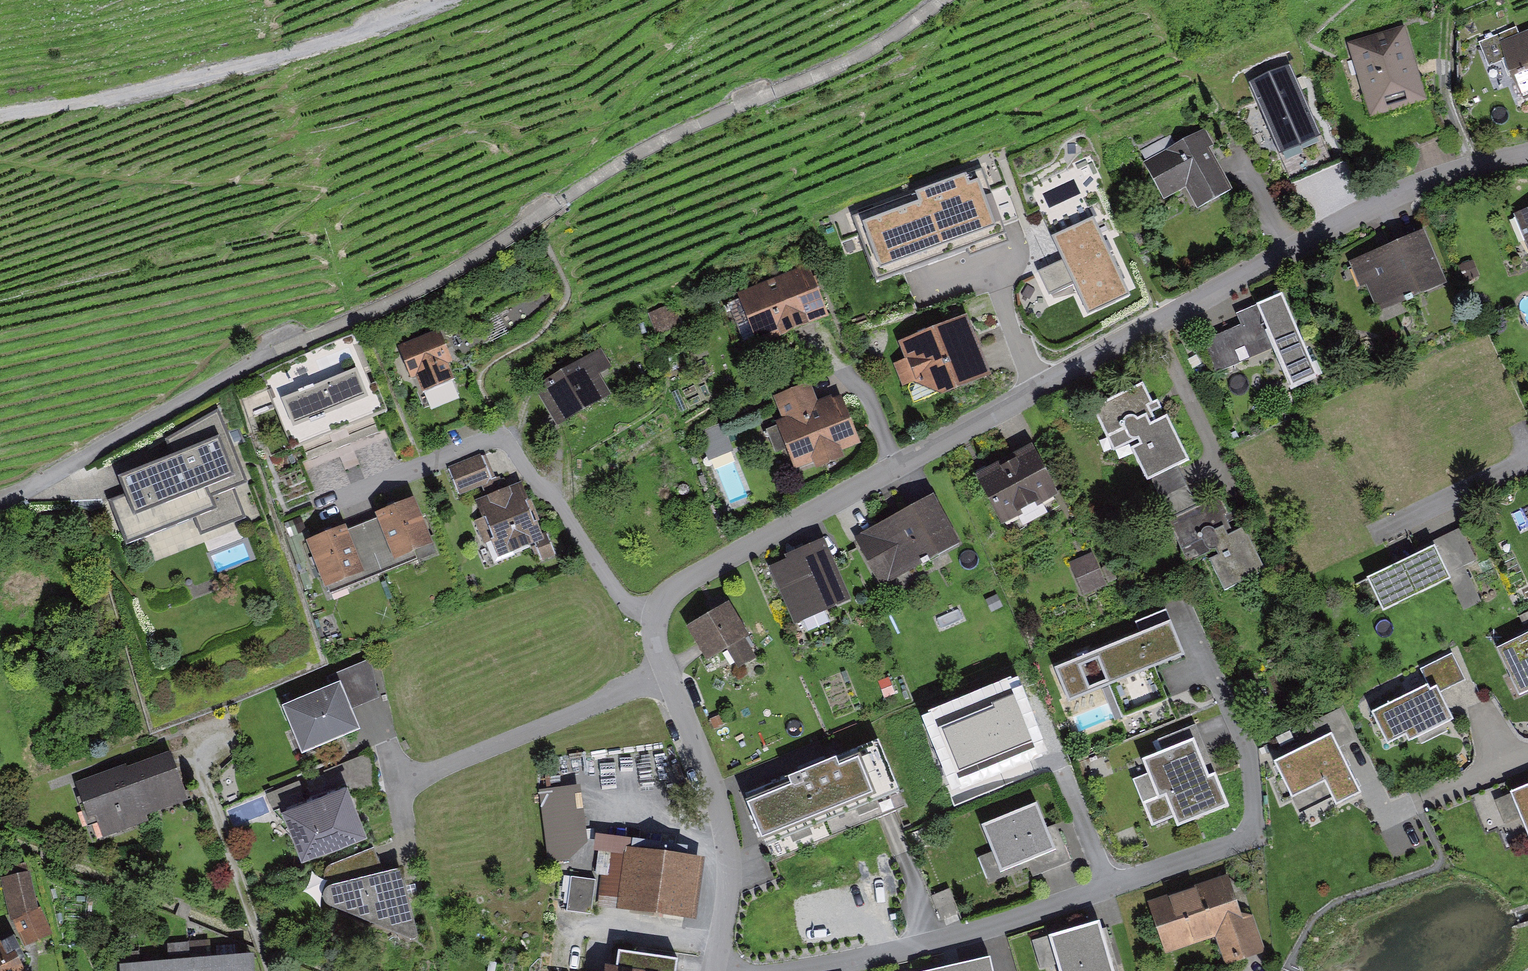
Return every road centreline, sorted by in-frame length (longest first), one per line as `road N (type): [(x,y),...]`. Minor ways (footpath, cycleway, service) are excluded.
road 1 (residential): [(1527,154),(1371,216),(680,590),(659,628),(676,676)]
road 2 (track): [(67,466),(228,376),(484,256),(696,124),(884,43),(942,0)]
road 3 (residential): [(806,970),(995,928),(1235,844),(1253,825),(1252,801),(1247,745),(1229,709)]
road 4 (track): [(480,0),(407,34),(285,70),(0,116)]
road 5 (residential): [(676,676),(730,829),(735,870),(721,970)]
road 6 (residential): [(676,676),(403,784)]
road 7 (track): [(1464,0),(1451,28),(1450,97),(1480,173)]
road 8 (residential): [(1527,467),(1391,531)]

